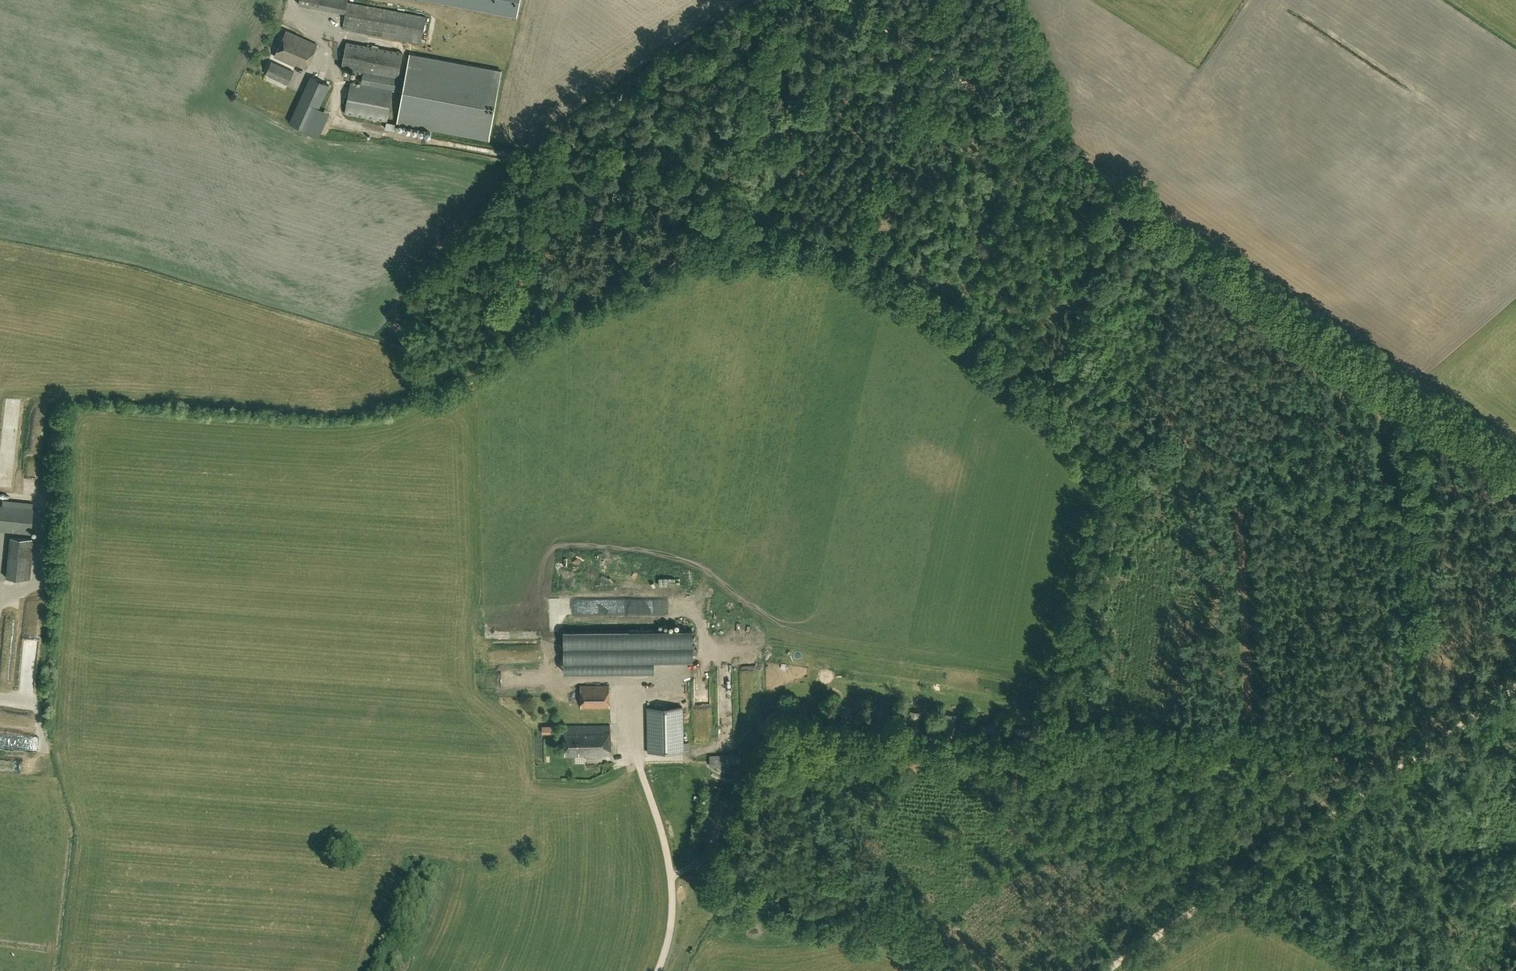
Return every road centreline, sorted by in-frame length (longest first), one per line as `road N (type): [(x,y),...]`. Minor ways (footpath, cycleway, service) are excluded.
road 1 (track): [(1515,472),(841,0)]
road 2 (track): [(1104,970),(1515,681)]
road 3 (unclassified): [(635,746),(672,884),(671,927),(657,970)]

